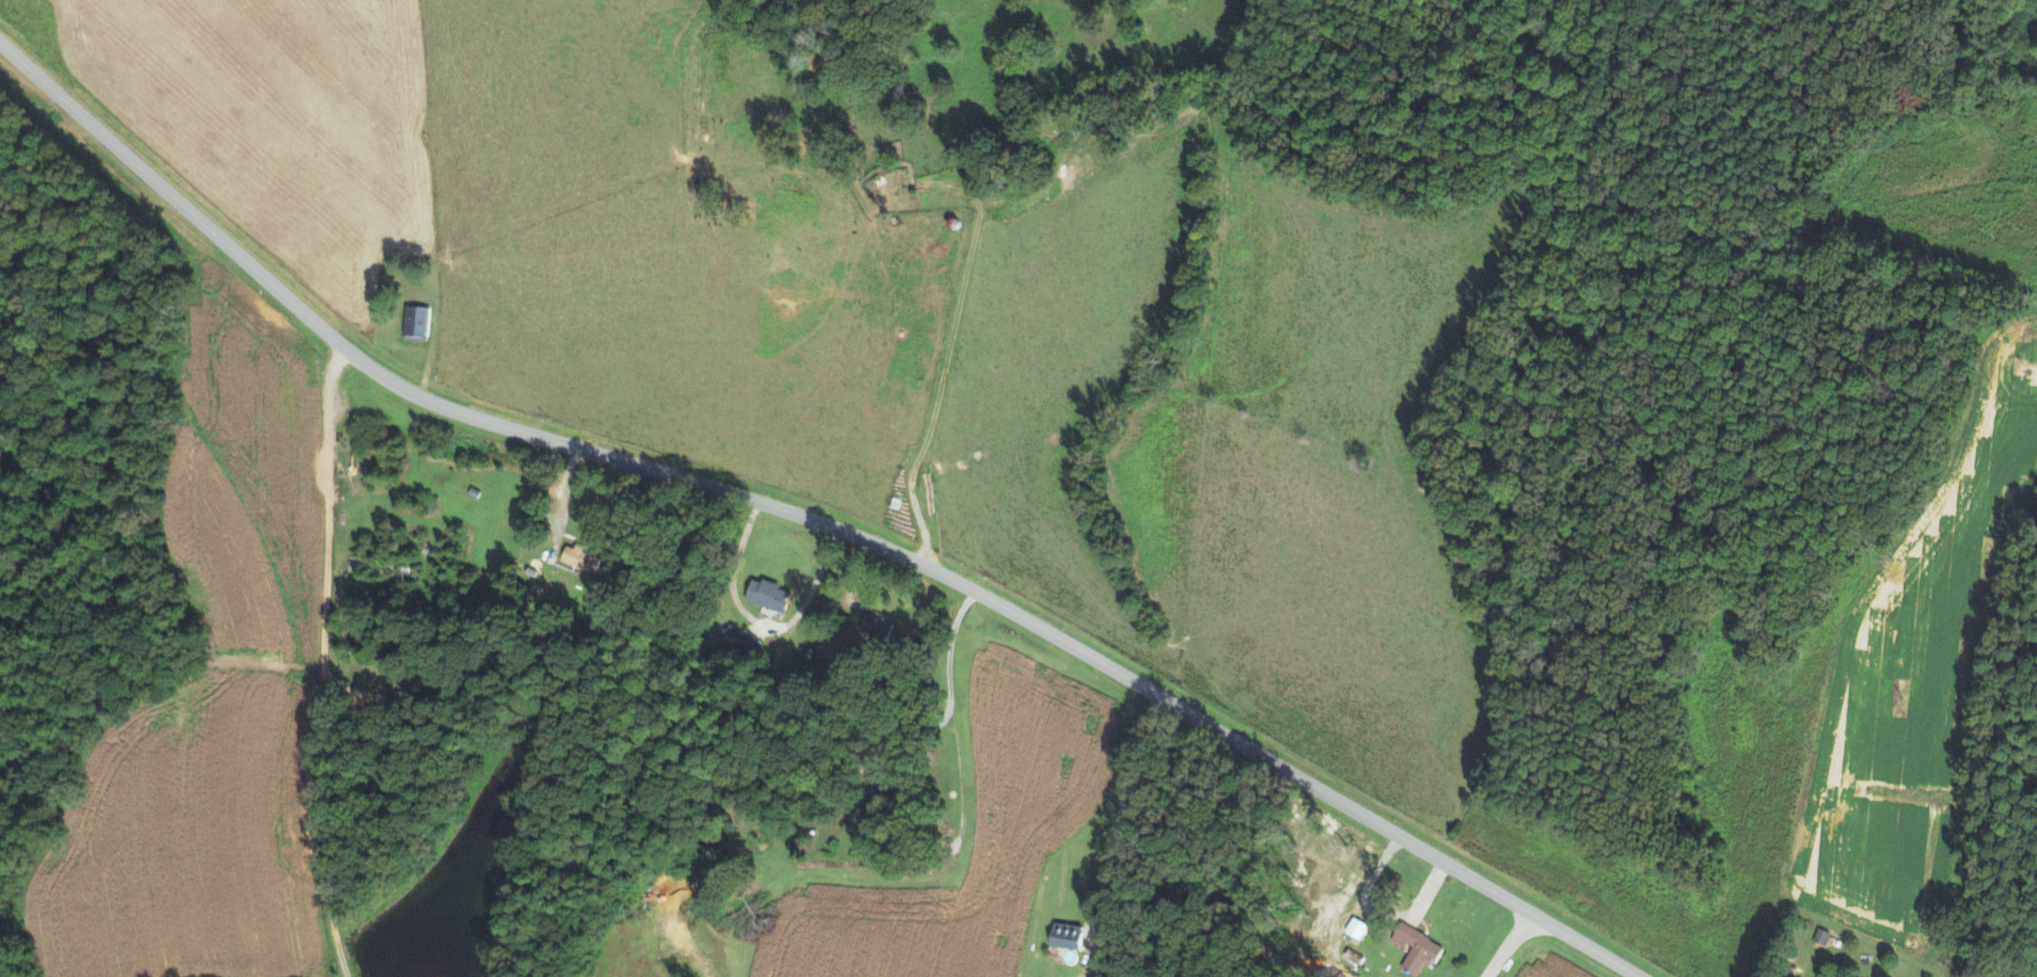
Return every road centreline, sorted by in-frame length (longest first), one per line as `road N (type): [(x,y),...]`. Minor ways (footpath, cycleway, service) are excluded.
road 1 (residential): [(1634,976),(1227,733),(918,561),(397,388),(335,338)]
road 2 (residential): [(335,338),(0,43)]

